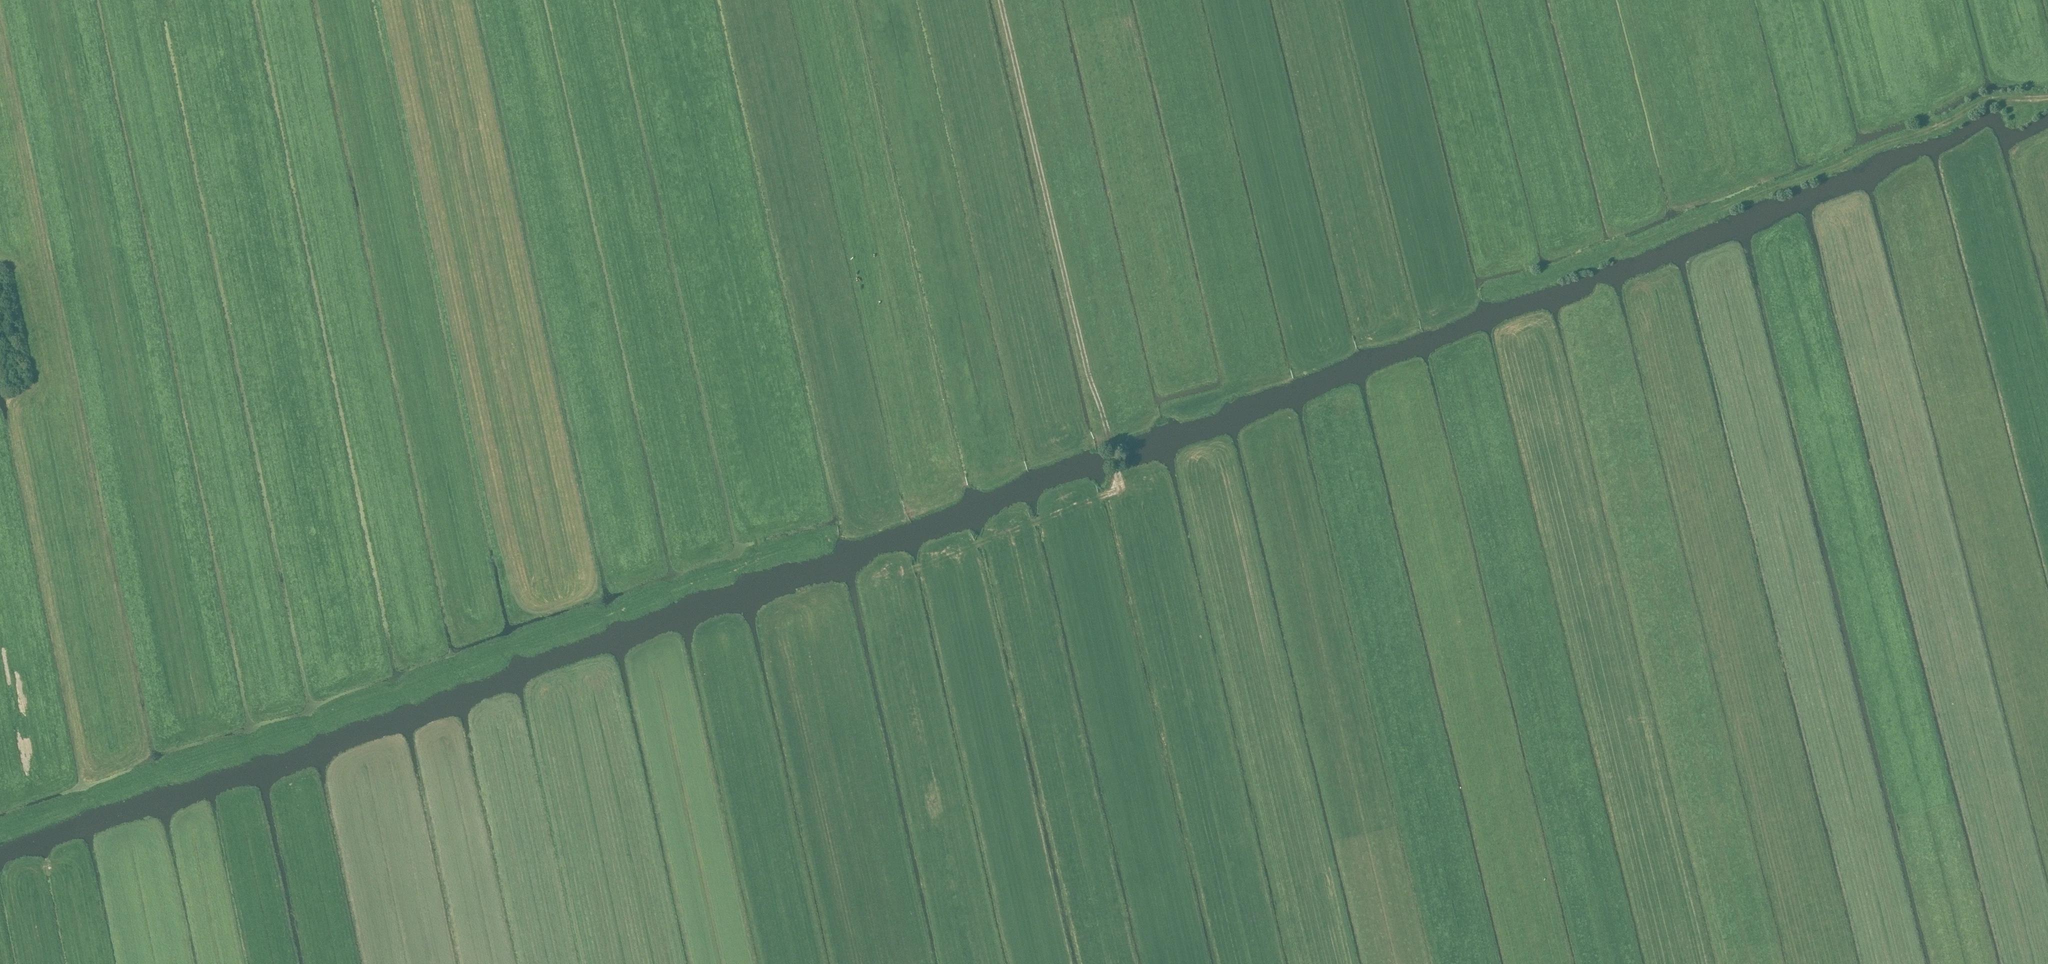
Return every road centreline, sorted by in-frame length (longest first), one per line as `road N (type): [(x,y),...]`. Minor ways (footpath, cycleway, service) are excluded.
road 1 (track): [(975,542),(1120,485),(1005,0)]
road 2 (track): [(1600,252),(1993,99),(2047,96)]

